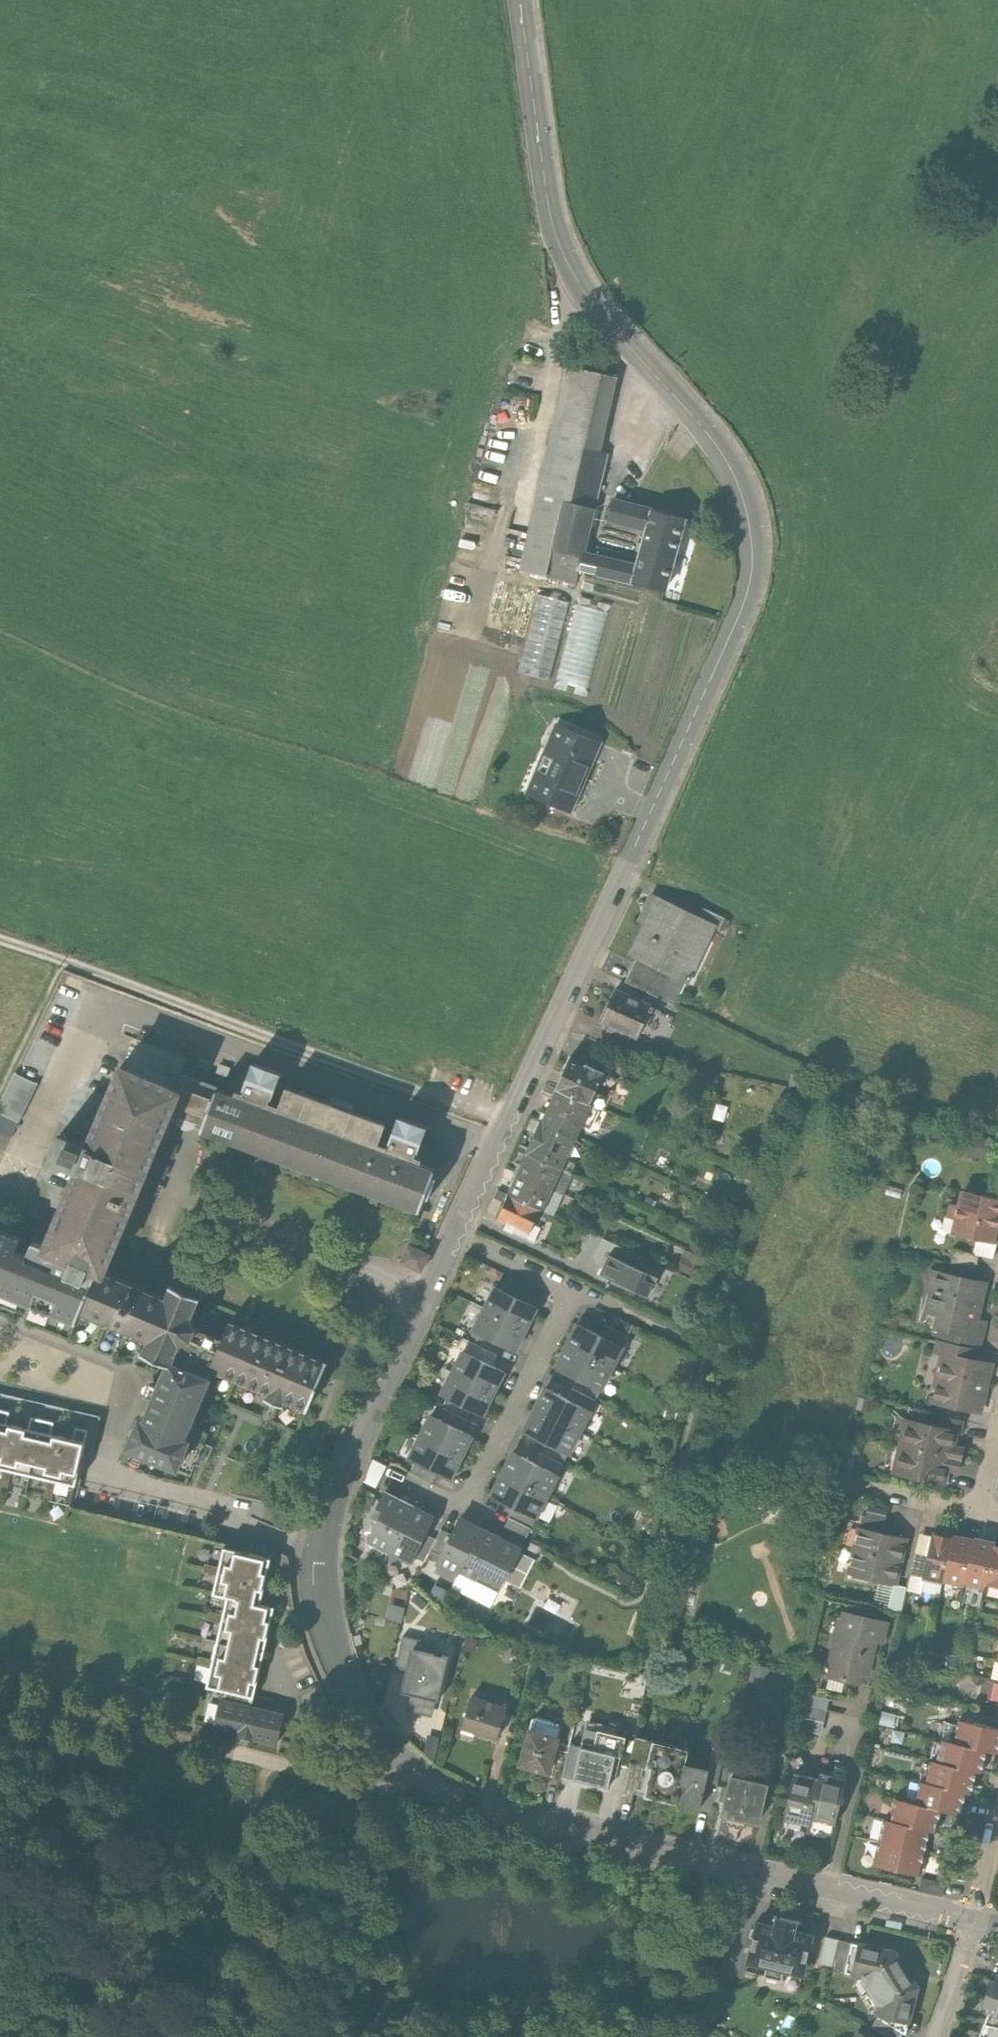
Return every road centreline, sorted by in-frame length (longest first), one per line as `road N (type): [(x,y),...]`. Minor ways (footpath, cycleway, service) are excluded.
road 1 (tertiary): [(520,0),(561,252),(592,305),(720,451),(749,522),(751,577),(452,1236)]
road 2 (tertiary): [(452,1236),(330,1509),(321,1551),(333,1654),(361,1711),(411,1770),(499,1818),(973,1923)]
road 3 (track): [(506,1122),(60,962)]
road 4 (residential): [(572,1291),(468,1509)]
road 5 (residential): [(452,1236),(572,1291)]
road 6 (residential): [(572,1291),(691,1339)]
road 7 (residential): [(973,1923),(936,2036)]

